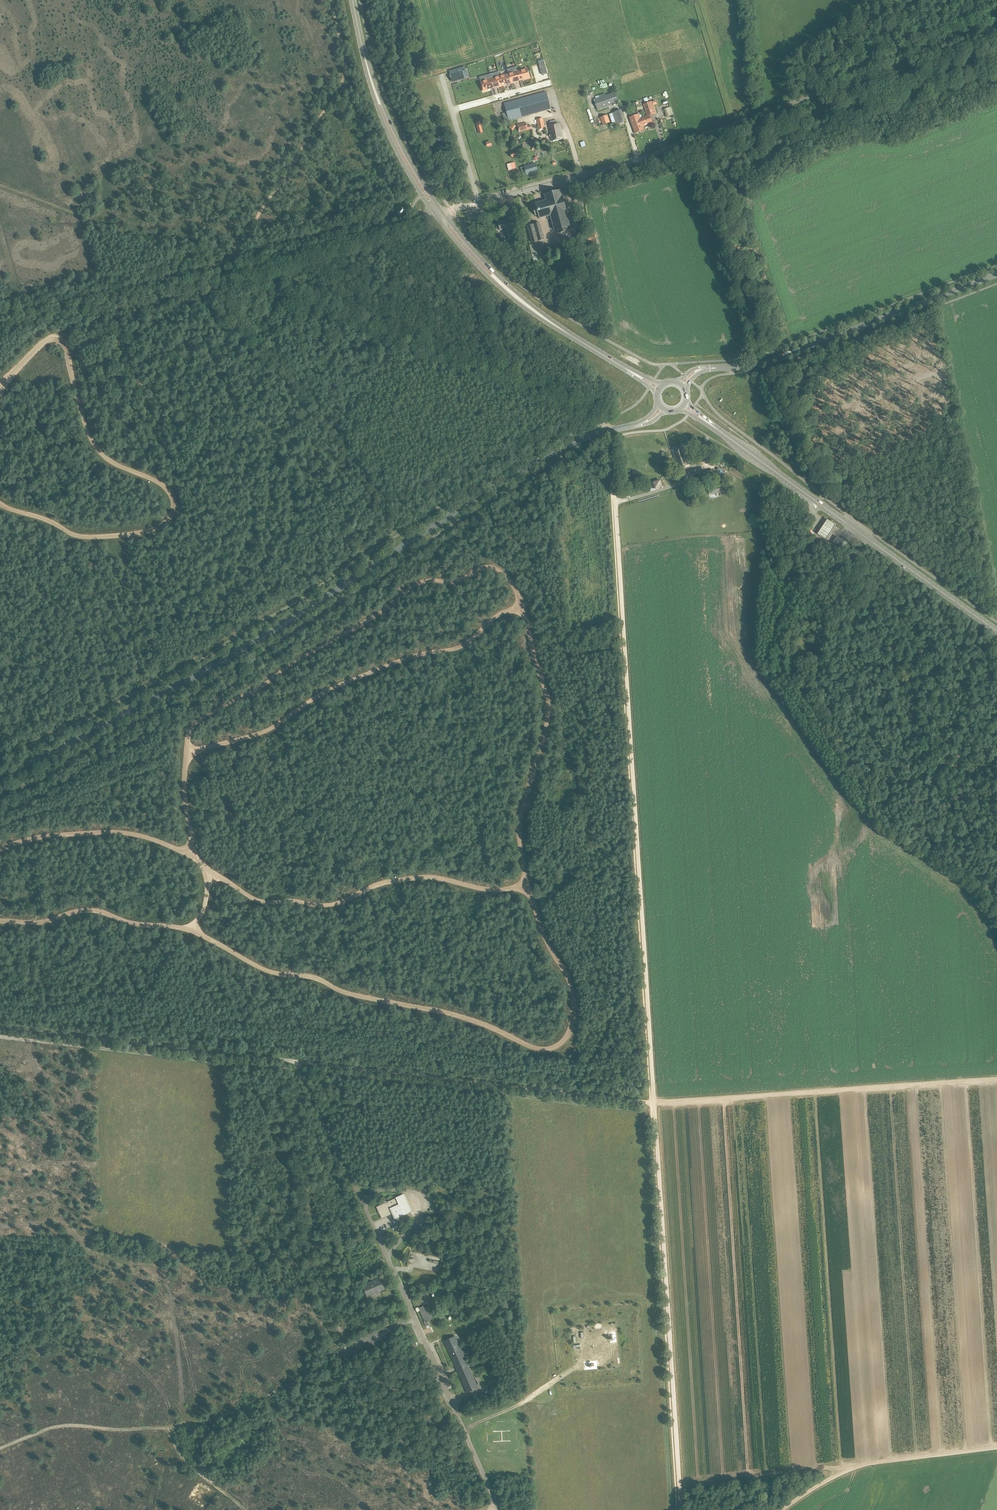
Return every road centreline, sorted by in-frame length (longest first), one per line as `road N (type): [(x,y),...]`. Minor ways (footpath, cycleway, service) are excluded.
road 1 (track): [(0,921),(92,910),(183,928),(274,973),(461,1017),(531,1047),(559,1046),(571,1030),(573,995),(544,936),(519,838),(549,705),(521,600),(502,572),(487,567),(454,582),(414,585),(194,724),(185,772),(191,856)]
road 2 (track): [(672,1509),(645,1114),(321,1073),(307,1083)]
road 3 (secondary): [(0,779),(234,654),(547,456),(610,431)]
road 4 (unclassified): [(654,1102),(610,431)]
road 5 (unclassified): [(0,1027),(654,1102)]
road 6 (unclassified): [(443,212),(638,159),(996,25)]
road 7 (track): [(527,886),(486,890),(412,878),(335,904),(264,902),(193,858),(137,835),(49,836),(0,848)]
road 8 (track): [(0,504),(89,537),(149,531),(166,523),(174,503),(165,486),(111,462),(95,446),(61,340),(45,342),(0,383)]
road 9 (unclassified): [(681,1509),(654,1102)]
road 10 (track): [(605,422),(231,273)]
road 11 (track): [(186,753),(265,731),(319,695),(385,666),(460,647),(499,615),(523,607)]
road 12 (track): [(996,841),(956,845),(845,533)]
road 13 (track): [(0,1449),(57,1426),(218,1422),(338,1359)]
road 14 (unclassified): [(654,1102),(996,1080)]
road 15 (track): [(219,277),(228,310),(408,543)]
road 16 (primary): [(996,630),(732,440)]
road 17 (secondary): [(716,368),(761,364),(996,275)]
road 18 (track): [(403,0),(403,86),(462,207)]
road 19 (track): [(0,314),(213,264)]
road 20 (track): [(0,185),(199,259)]
road 21 (primary): [(443,212),(396,134),(359,30)]
road 22 (primary): [(359,30),(385,125),(435,214)]
road 23 (track): [(480,202),(451,110),(549,84)]
road 24 (primary): [(435,214),(496,284),(575,338)]
road 25 (primary): [(575,338),(502,280),(443,212)]
road 26 (track): [(230,257),(403,222)]
road 27 (track): [(996,1447),(875,1462)]

